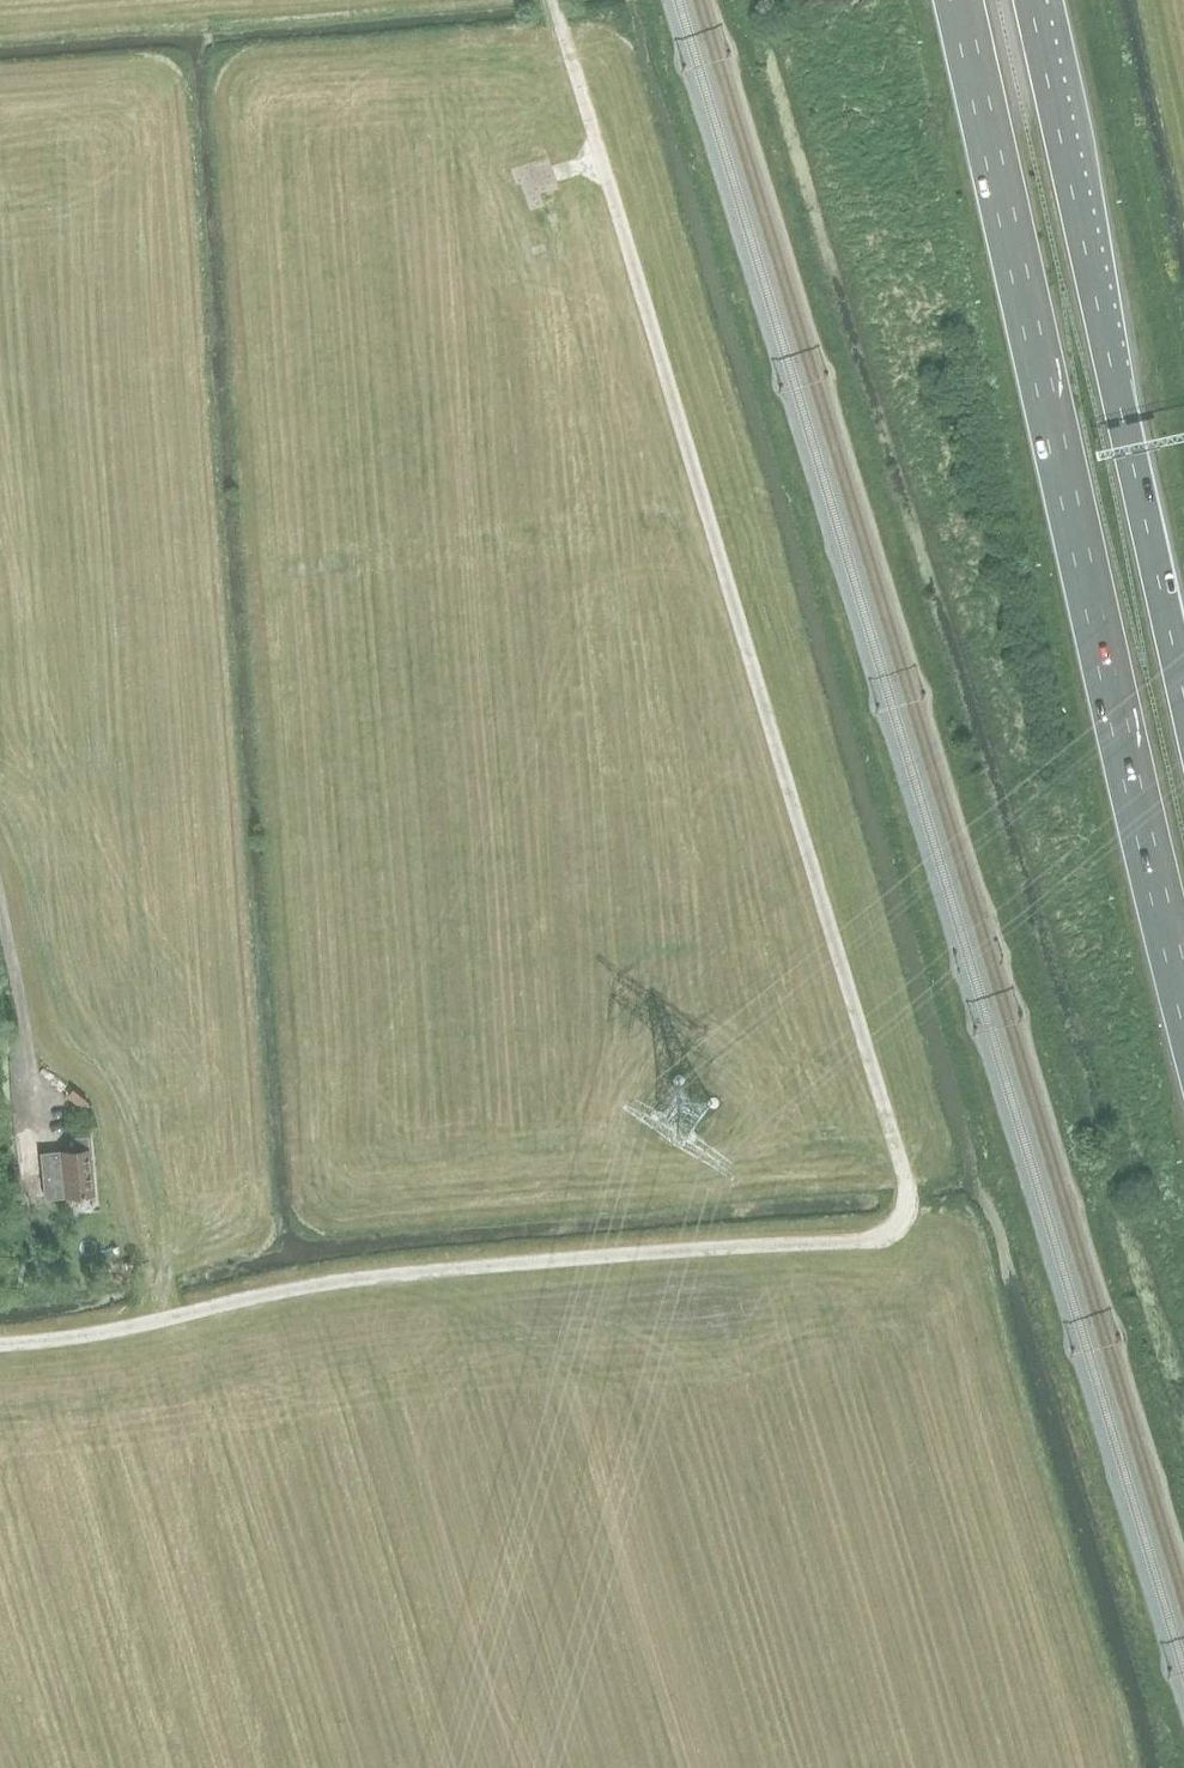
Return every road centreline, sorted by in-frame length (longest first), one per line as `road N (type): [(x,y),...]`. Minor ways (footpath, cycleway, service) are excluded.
road 1 (track): [(555,0),(907,1181),(903,1219),(874,1239),(417,1273),(0,1345)]
road 2 (trunk): [(960,0),(1183,1008)]
road 3 (trunk): [(1183,696),(1029,0)]

